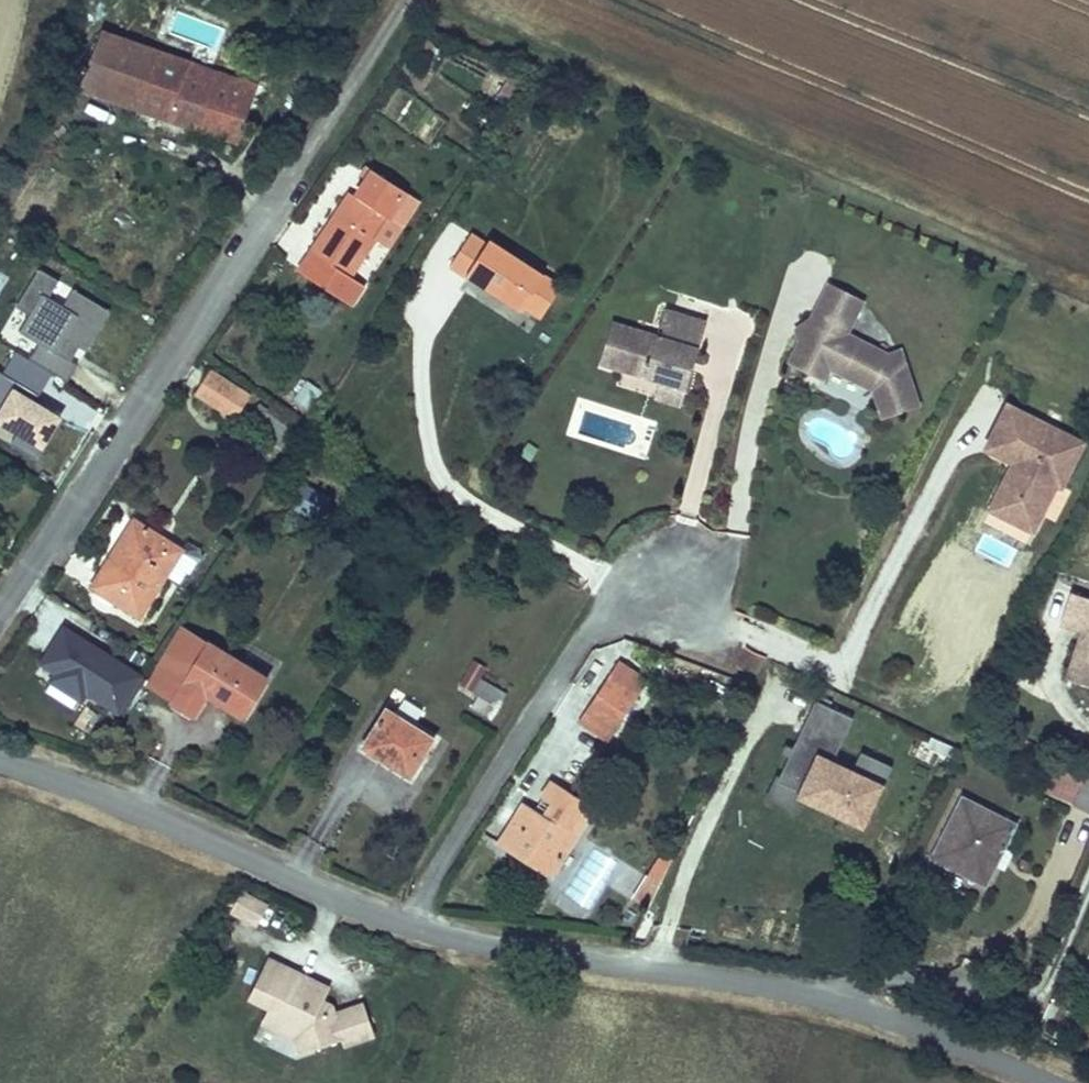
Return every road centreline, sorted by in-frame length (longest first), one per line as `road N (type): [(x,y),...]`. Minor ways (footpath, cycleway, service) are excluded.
road 1 (tertiary): [(0,761),(130,806),(470,949),(842,1000),(1036,1082)]
road 2 (residential): [(0,616),(181,353),(399,0)]
road 3 (track): [(864,1010),(897,975),(1029,920),(1070,828)]
road 4 (track): [(1001,1068),(1088,874)]

